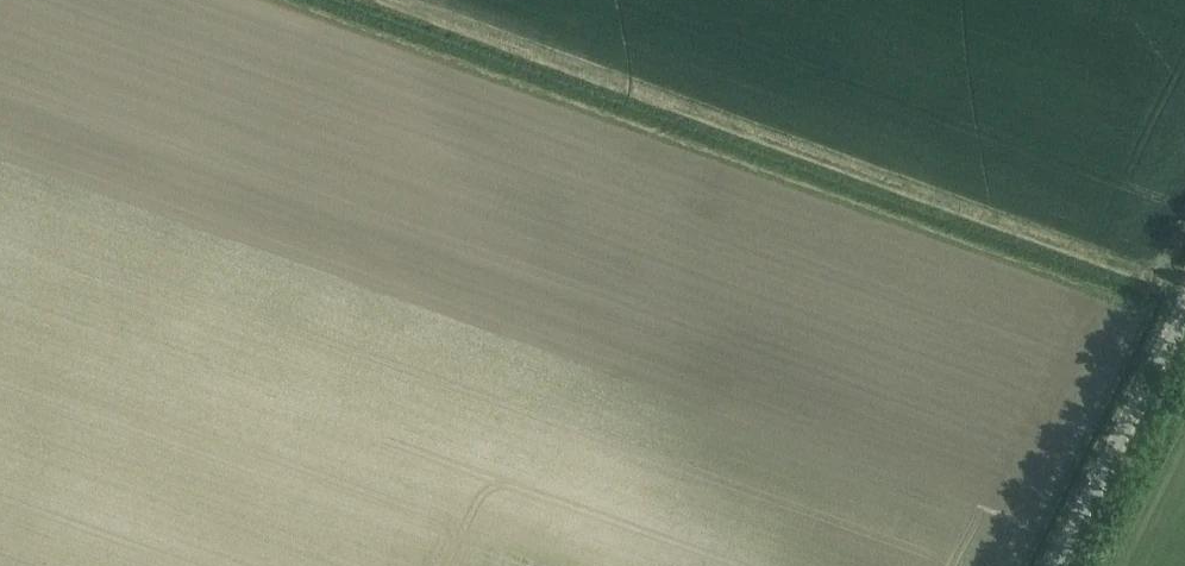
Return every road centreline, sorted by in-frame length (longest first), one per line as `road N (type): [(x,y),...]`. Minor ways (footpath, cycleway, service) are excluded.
road 1 (unclassified): [(1058,565),(1184,310)]

